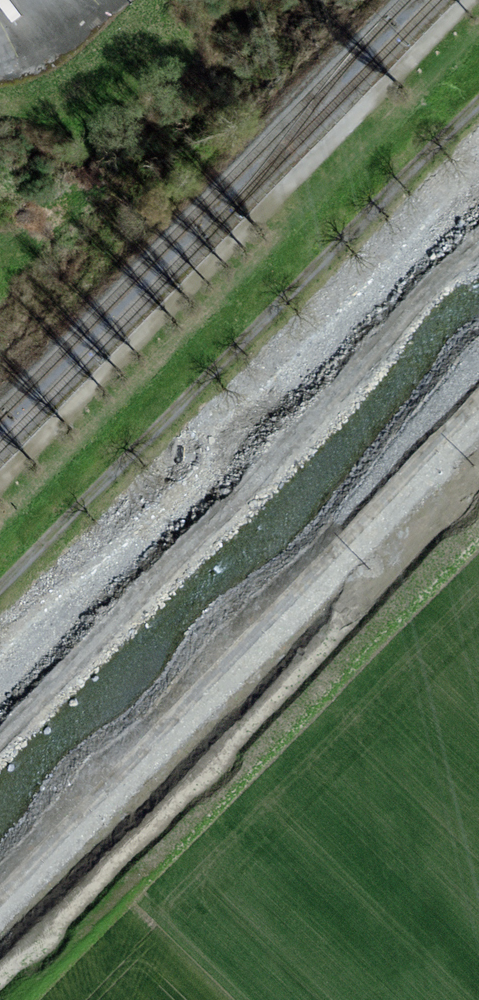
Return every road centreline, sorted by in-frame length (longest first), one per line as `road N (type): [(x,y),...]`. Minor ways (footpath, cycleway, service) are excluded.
road 1 (track): [(0,590),(478,103)]
road 2 (track): [(478,274),(0,756)]

